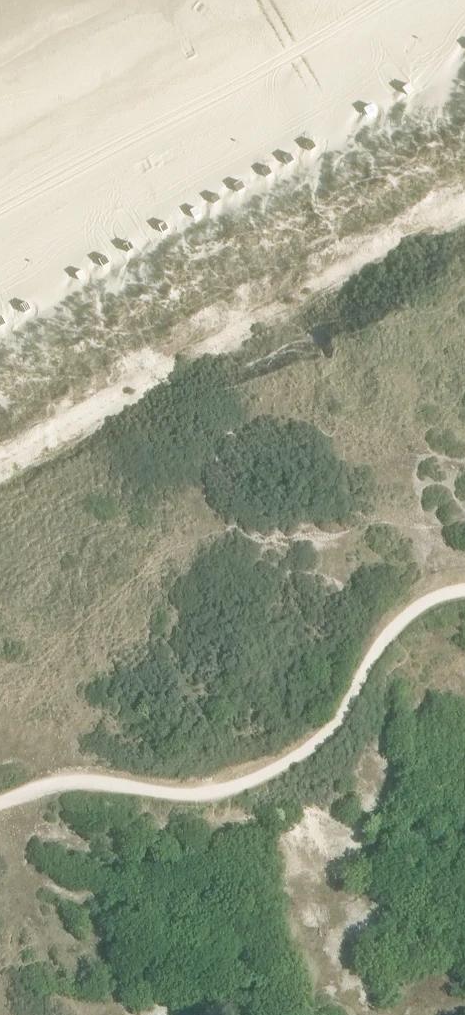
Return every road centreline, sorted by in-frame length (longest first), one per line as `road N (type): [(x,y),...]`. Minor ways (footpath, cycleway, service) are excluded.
road 1 (track): [(0,801),(47,781),(98,778),(203,793),(253,777),(304,750),(351,698),(396,620),(431,595),(464,588)]

